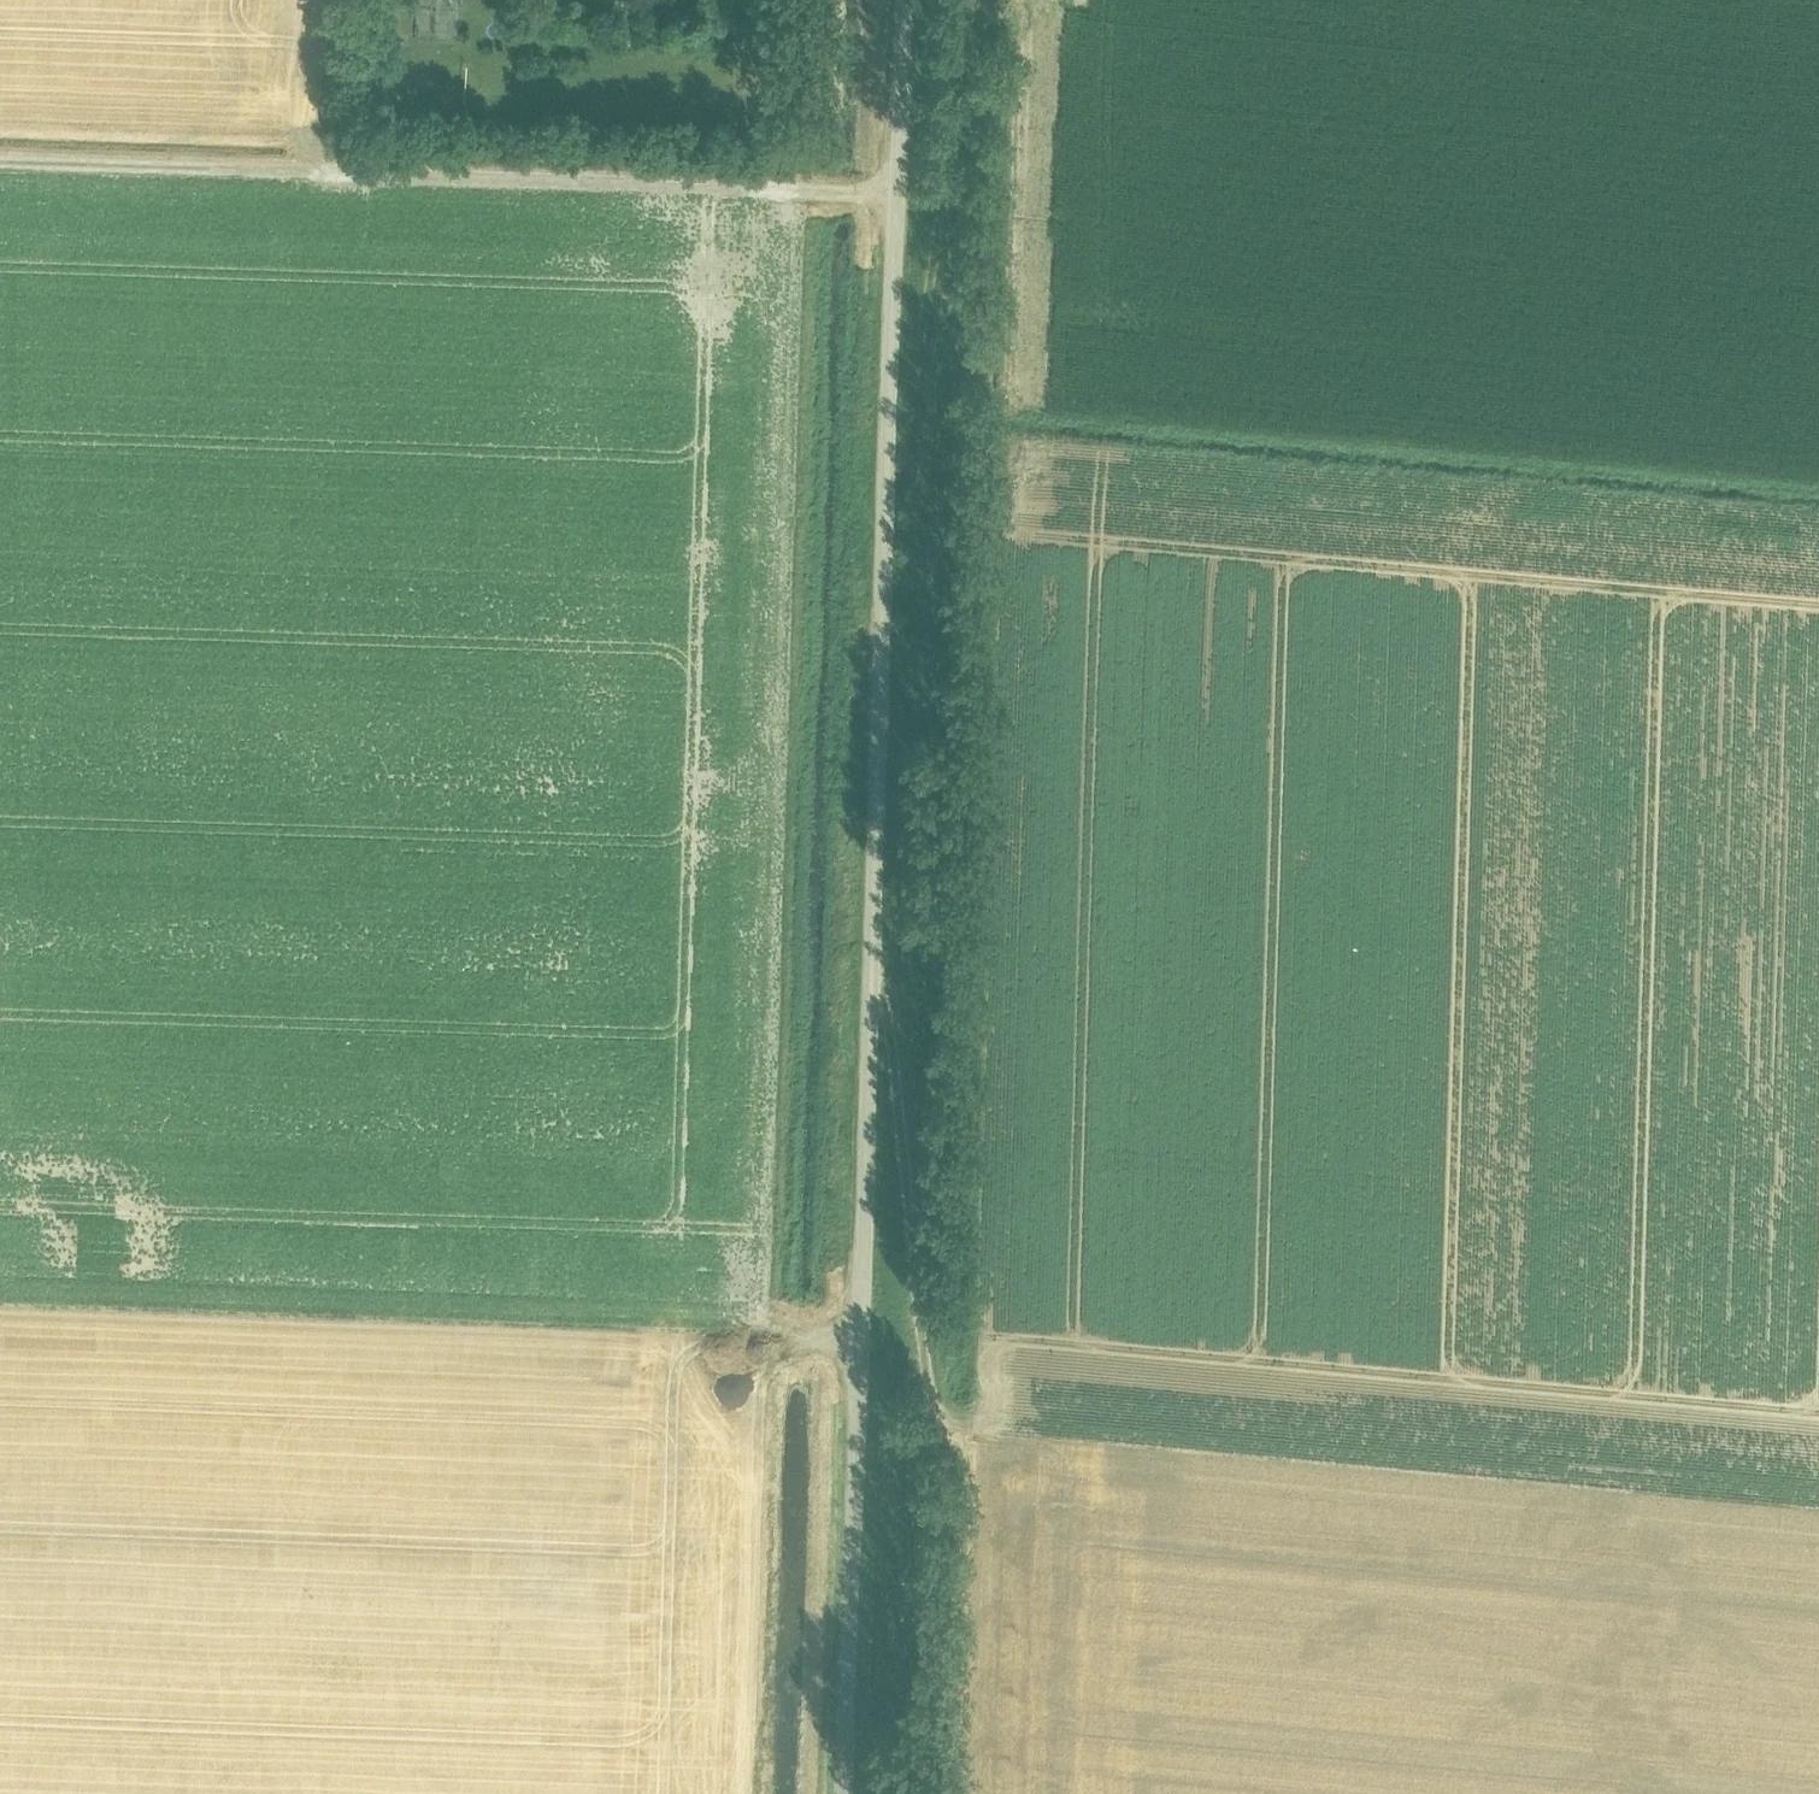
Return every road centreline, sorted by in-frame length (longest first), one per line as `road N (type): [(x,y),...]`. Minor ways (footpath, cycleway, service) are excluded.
road 1 (unclassified): [(843,1793),(900,0)]
road 2 (track): [(885,494),(916,412),(938,247),(944,86),(982,0)]

